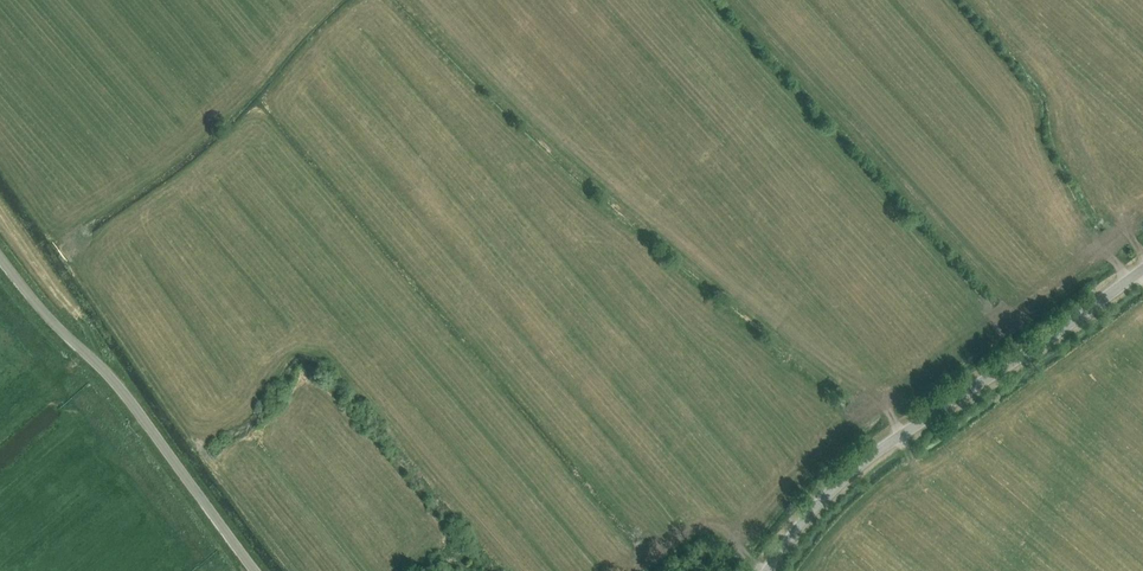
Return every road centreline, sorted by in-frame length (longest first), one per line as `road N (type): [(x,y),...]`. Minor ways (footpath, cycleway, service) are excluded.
road 1 (tertiary): [(767,570),(846,476),(1142,270)]
road 2 (unclassified): [(262,570),(122,392),(0,262)]

